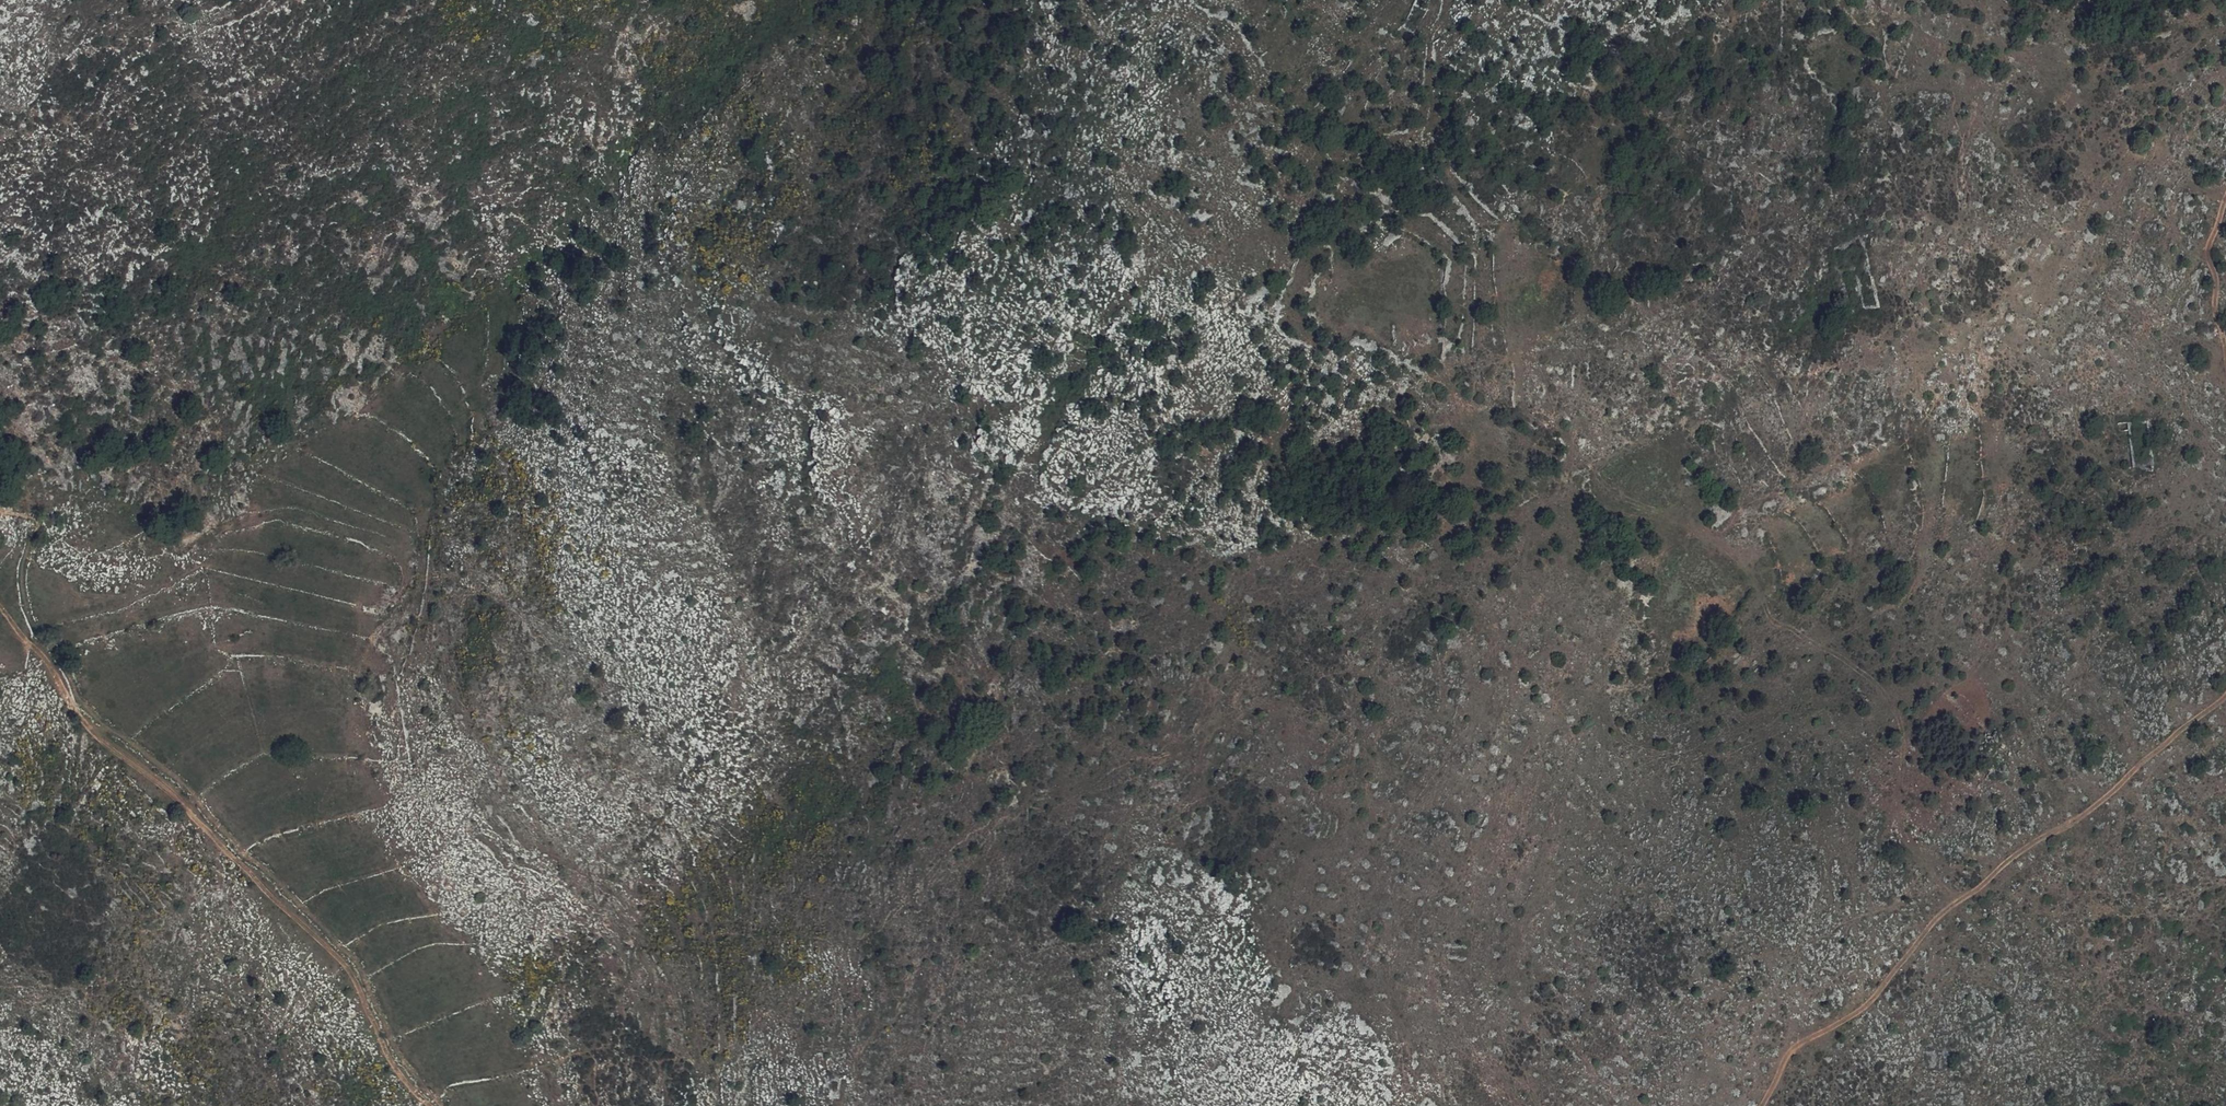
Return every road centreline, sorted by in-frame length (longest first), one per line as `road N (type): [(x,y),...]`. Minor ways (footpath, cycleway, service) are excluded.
road 1 (track): [(430,1105),(378,1037),(341,960),(179,797),(77,710),(0,607)]
road 2 (track): [(1761,1105),(1804,1042),(1875,1003),(1937,921),(2145,767),(2225,695)]
road 3 (track): [(2225,362),(2207,250),(2225,200)]

